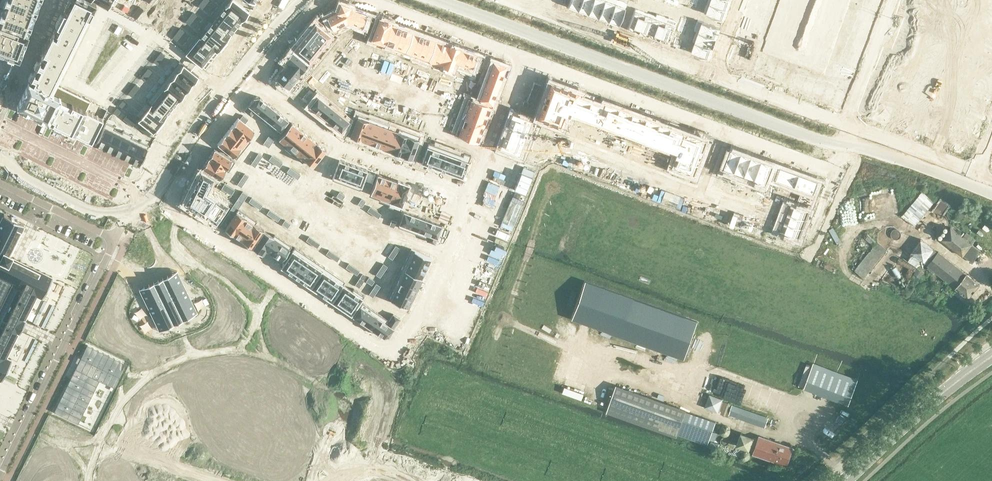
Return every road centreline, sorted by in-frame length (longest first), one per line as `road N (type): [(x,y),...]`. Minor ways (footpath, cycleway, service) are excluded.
road 1 (residential): [(257,80),(170,207),(389,359),(470,197)]
road 2 (residential): [(522,51),(831,168)]
road 3 (residential): [(114,239),(0,475)]
road 4 (residential): [(257,80),(336,146),(470,197)]
road 5 (residential): [(139,190),(171,129),(269,0)]
road 6 (residential): [(711,76),(508,0)]
road 7 (secondary): [(843,480),(991,357)]
road 8 (track): [(530,242),(512,316),(586,353)]
road 9 (residential): [(372,0),(522,51)]
road 10 (residential): [(470,197),(522,51)]
road 11 (residential): [(0,124),(139,190)]
road 12 (unclassified): [(854,145),(991,196)]
road 13 (residential): [(848,123),(711,76)]
road 14 (residential): [(979,170),(848,123)]
road 15 (residential): [(892,0),(848,123)]
road 16 (residential): [(114,239),(0,184)]

